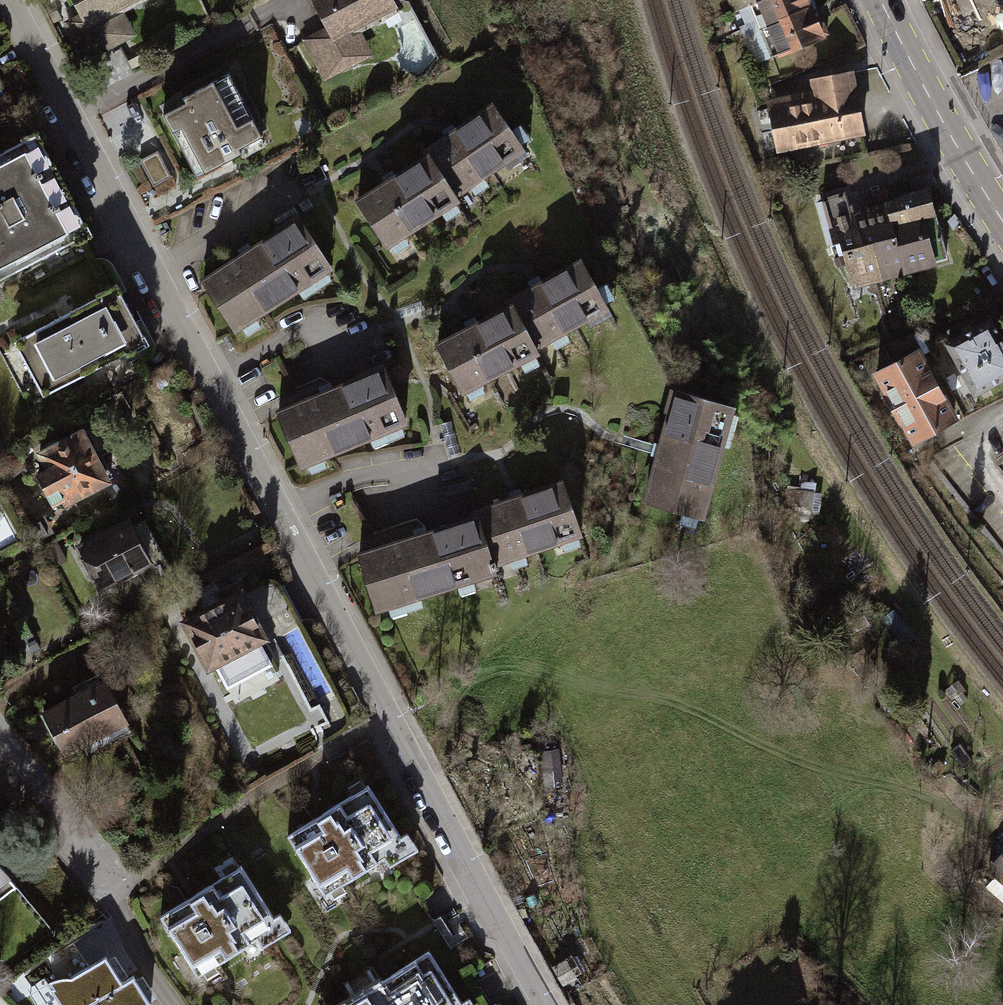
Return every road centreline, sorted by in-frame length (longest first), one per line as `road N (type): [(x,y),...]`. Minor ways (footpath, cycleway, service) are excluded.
road 1 (residential): [(546,1004),(7,0)]
road 2 (primary): [(880,0),(1002,222)]
road 3 (residential): [(0,735),(80,835),(104,883)]

